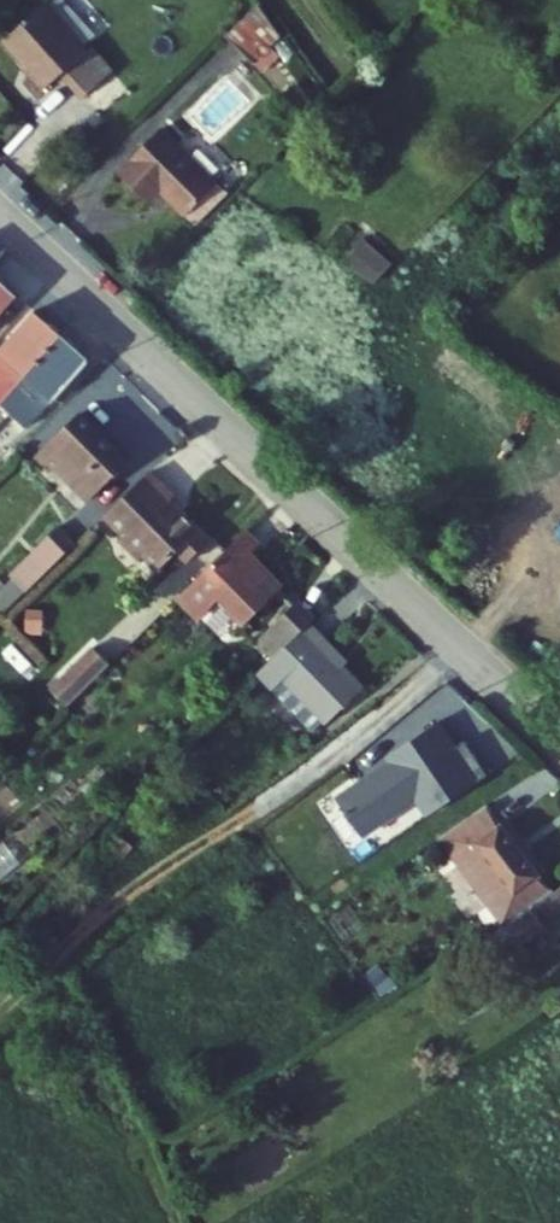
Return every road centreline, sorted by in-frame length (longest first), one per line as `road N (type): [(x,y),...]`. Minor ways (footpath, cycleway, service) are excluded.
road 1 (unclassified): [(559,738),(0,210)]
road 2 (track): [(462,646),(33,974)]

